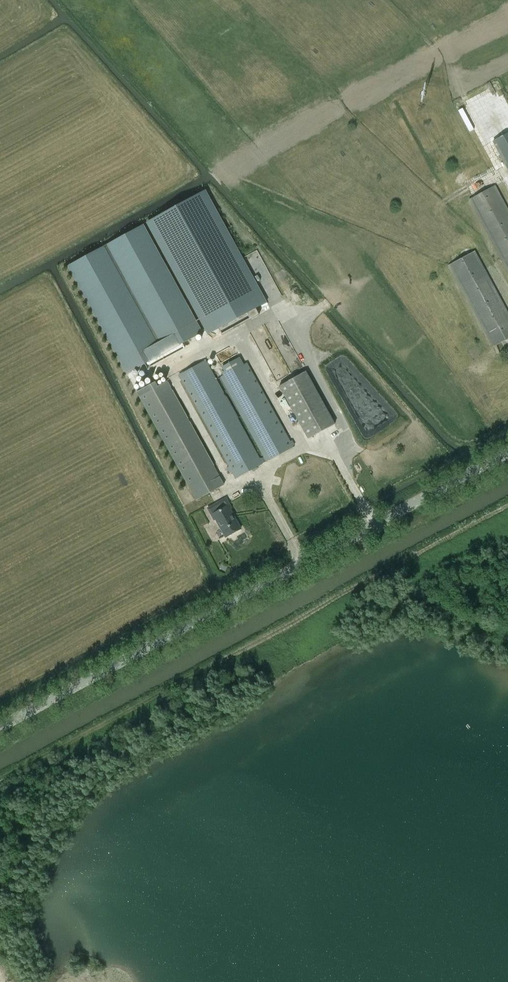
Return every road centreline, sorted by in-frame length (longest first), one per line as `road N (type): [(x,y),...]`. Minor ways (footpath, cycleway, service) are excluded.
road 1 (tertiary): [(0,726),(507,447)]
road 2 (track): [(507,506),(0,782)]

